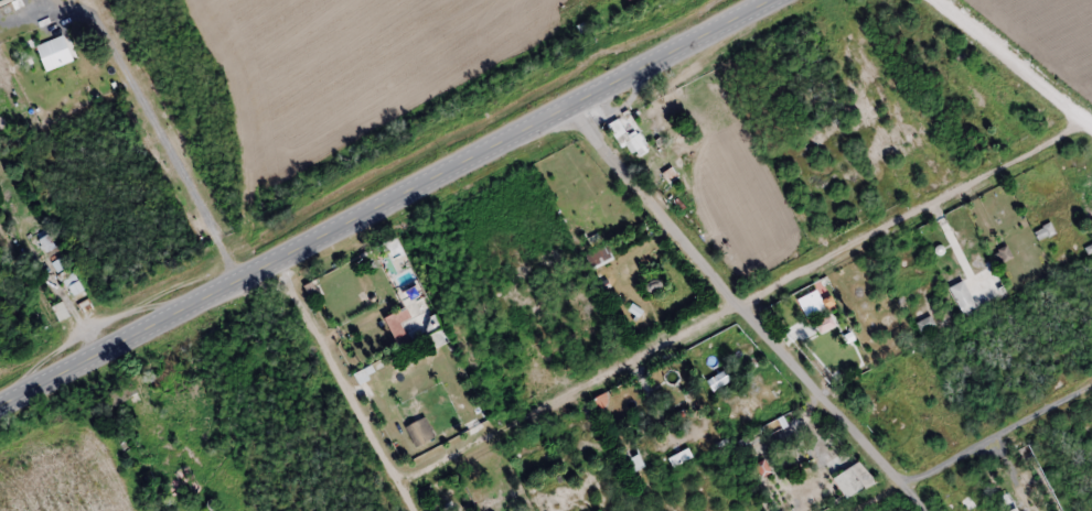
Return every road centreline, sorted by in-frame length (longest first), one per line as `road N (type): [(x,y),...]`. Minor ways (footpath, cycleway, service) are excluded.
road 1 (primary): [(0,405),(768,0)]
road 2 (residential): [(938,510),(569,104)]
road 3 (residential): [(285,258),(421,510)]

